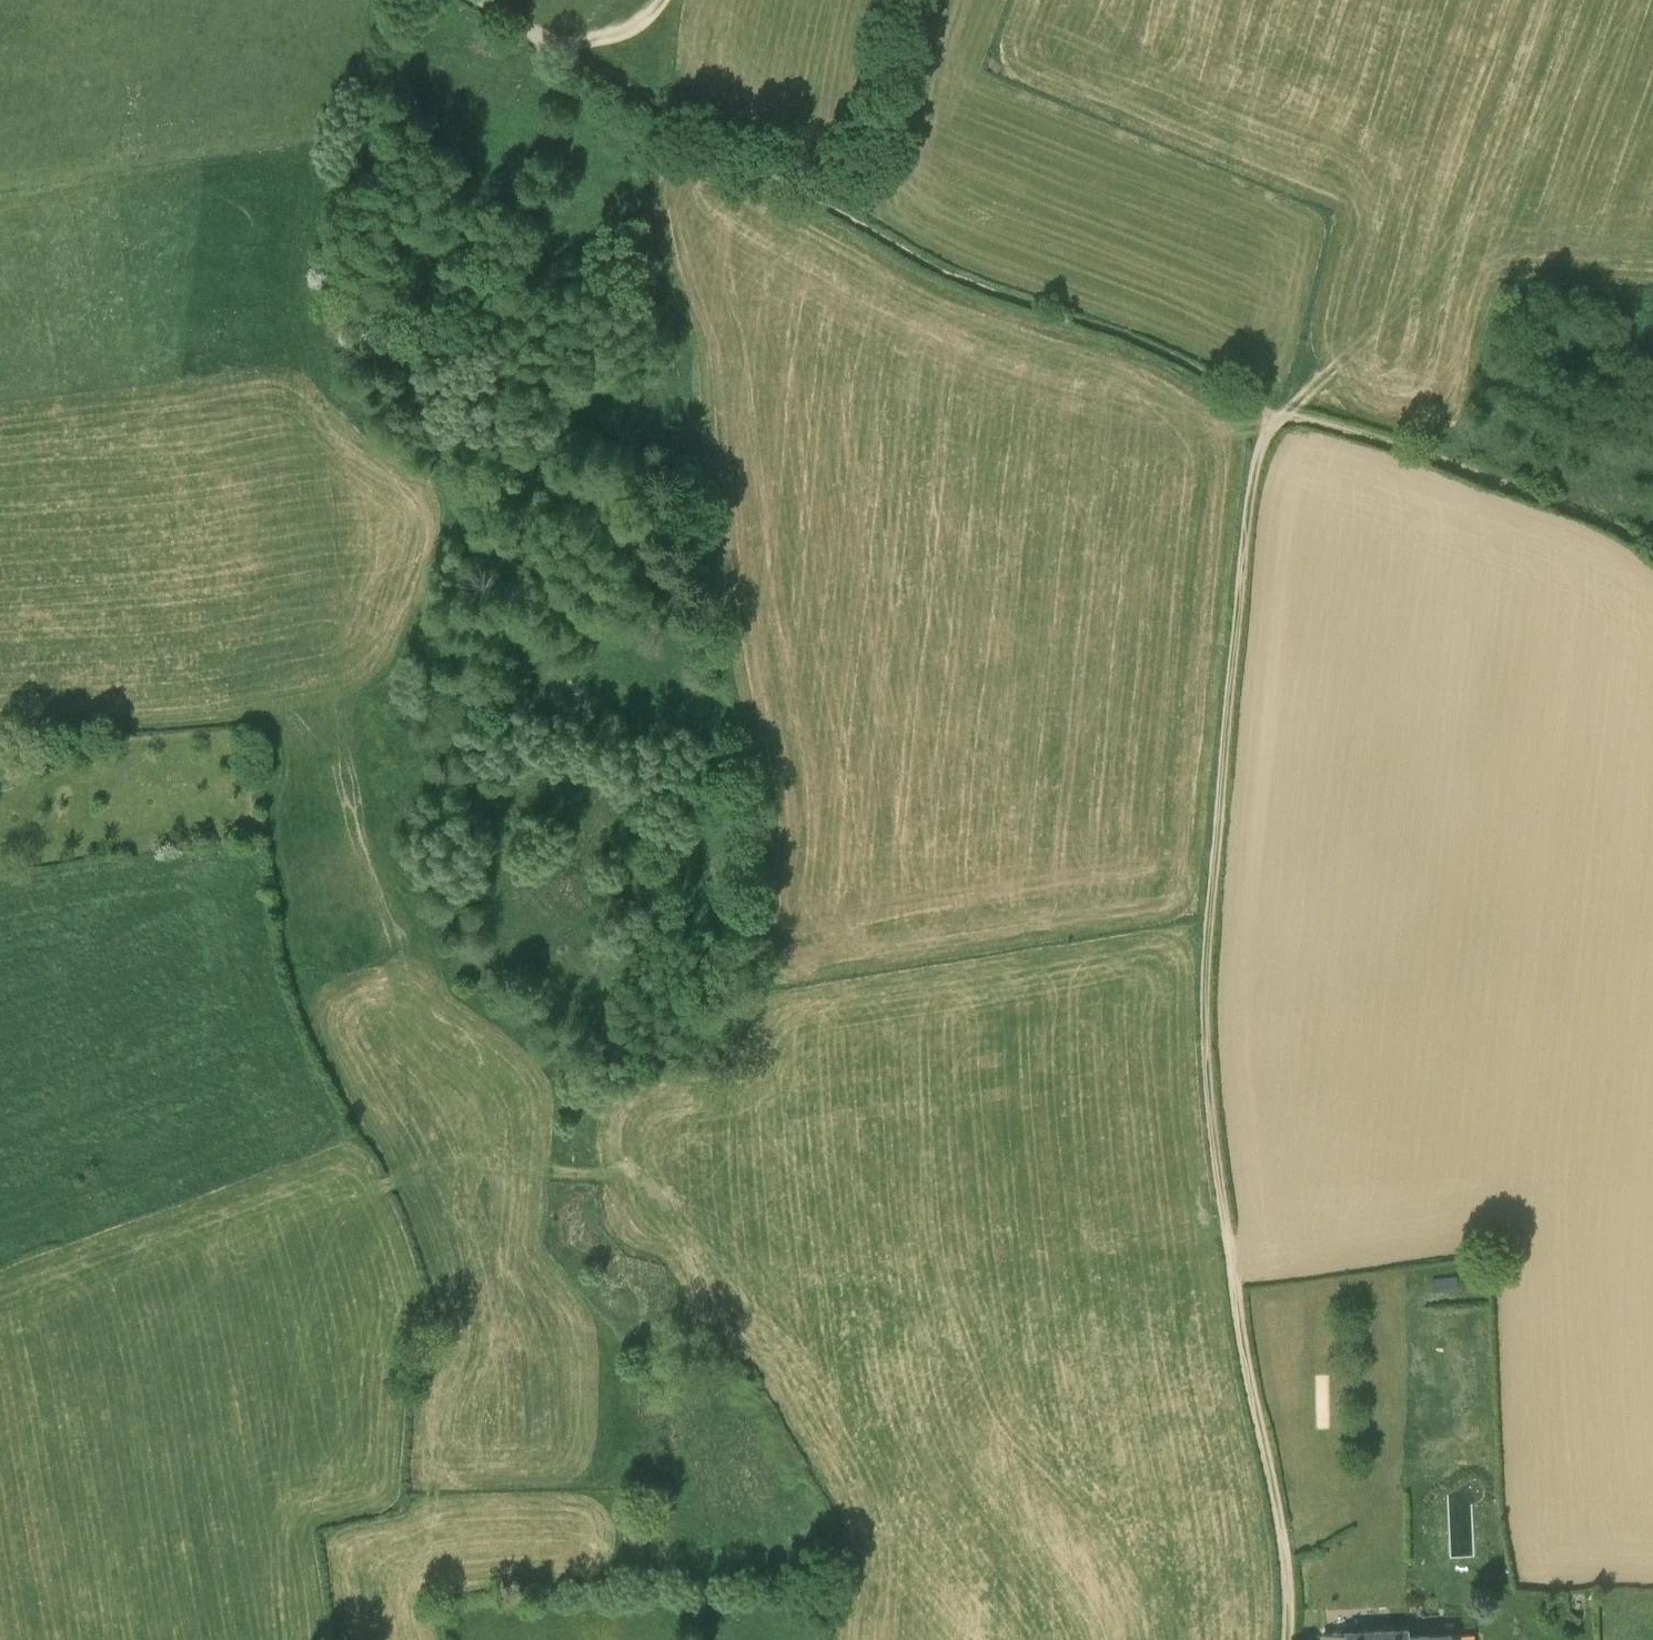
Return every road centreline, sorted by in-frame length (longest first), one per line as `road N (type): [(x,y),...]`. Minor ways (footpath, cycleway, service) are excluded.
road 1 (track): [(1288,1639),(1285,1551),(1230,1258),(1205,1002),(1250,514),(1275,411)]
road 2 (track): [(1275,411),(1509,484),(1652,550)]

